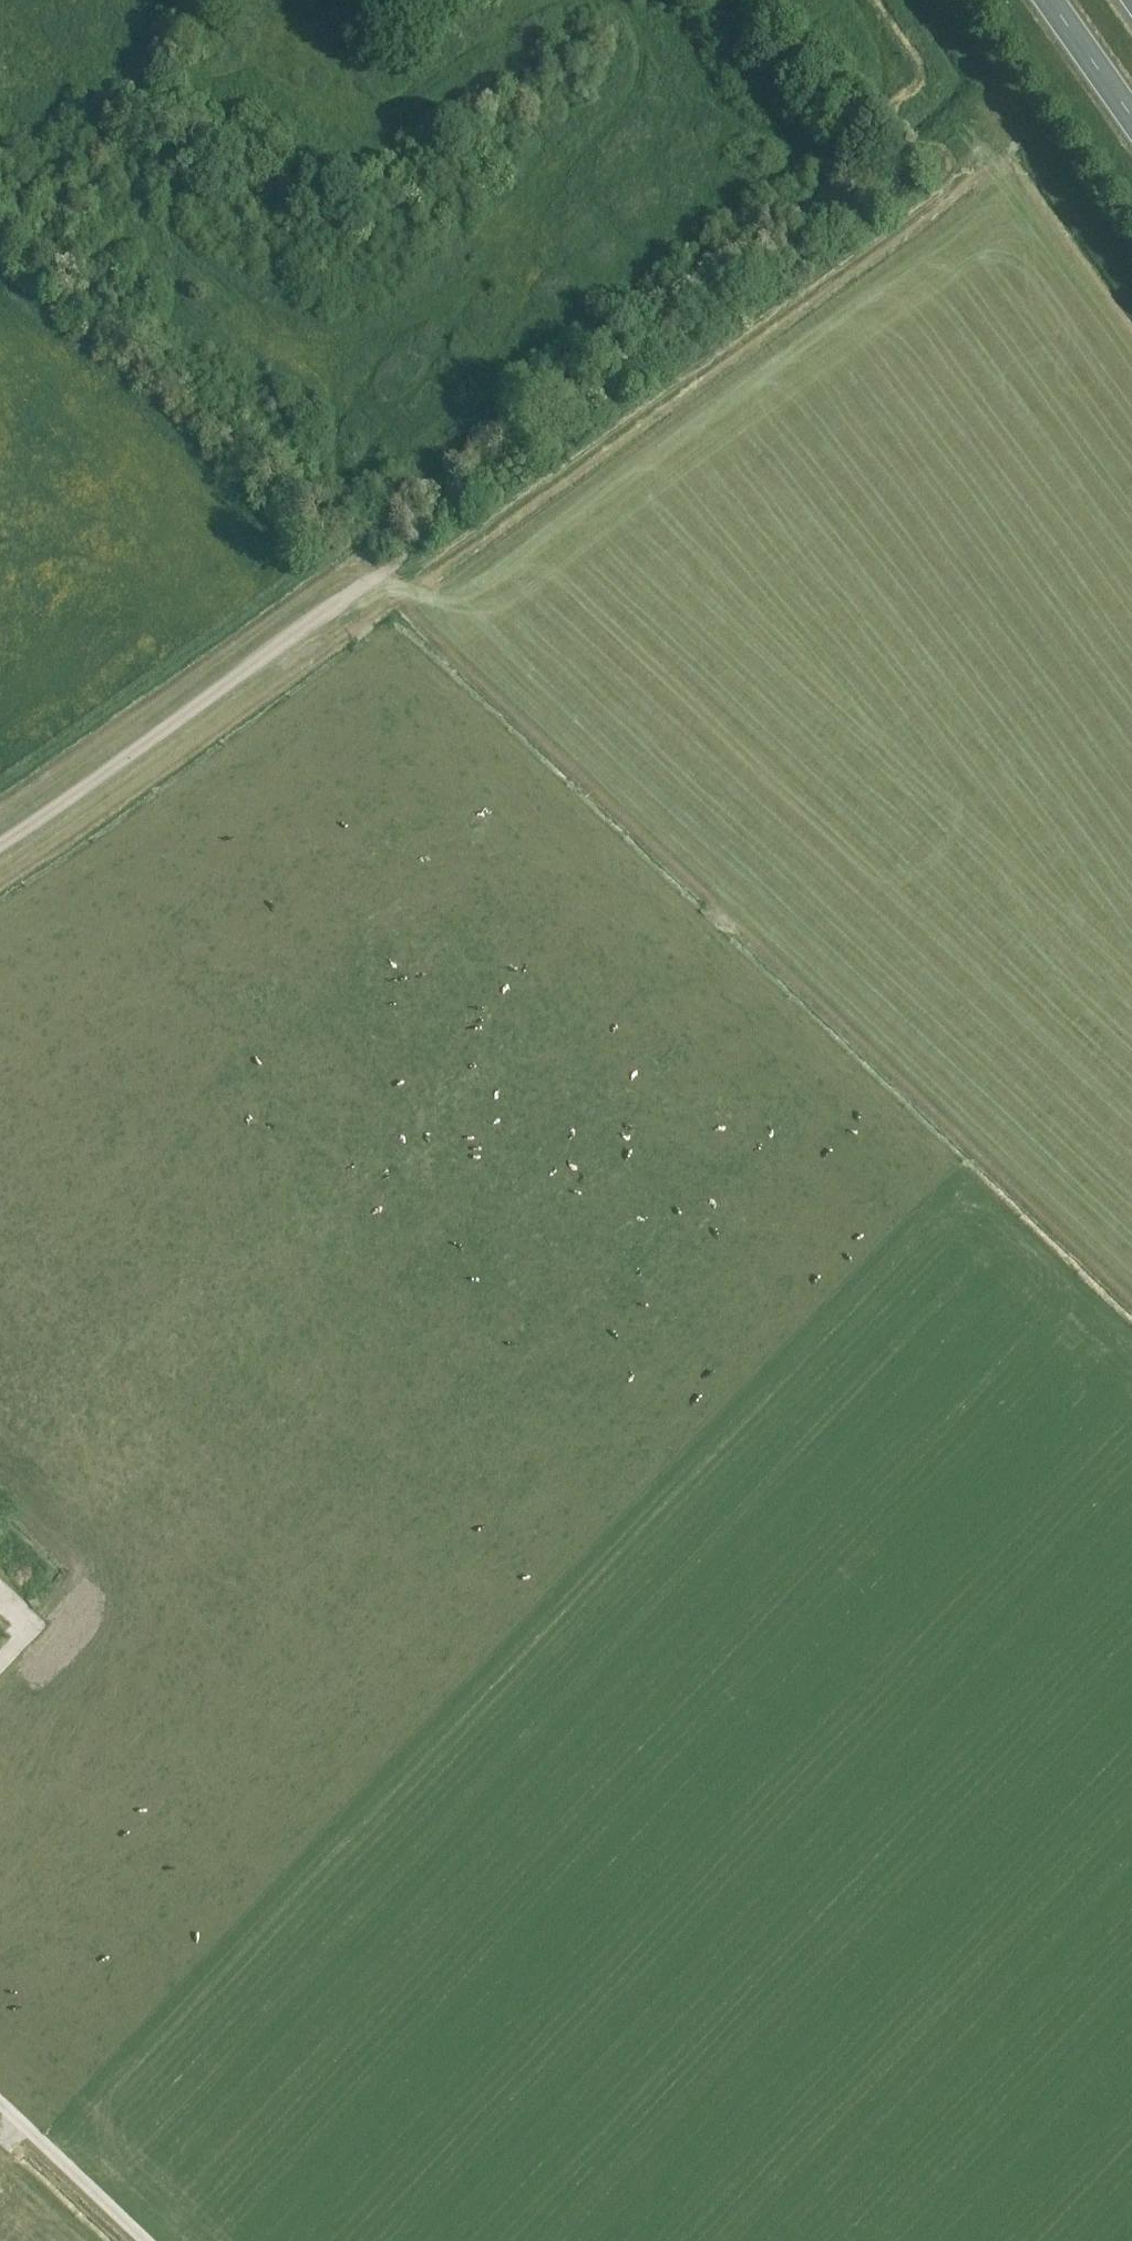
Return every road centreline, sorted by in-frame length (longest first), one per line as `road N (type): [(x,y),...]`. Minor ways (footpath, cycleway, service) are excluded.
road 1 (unclassified): [(0,844),(406,553)]
road 2 (track): [(0,2103),(145,2240)]
road 3 (trunk): [(1047,0),(1131,121)]

